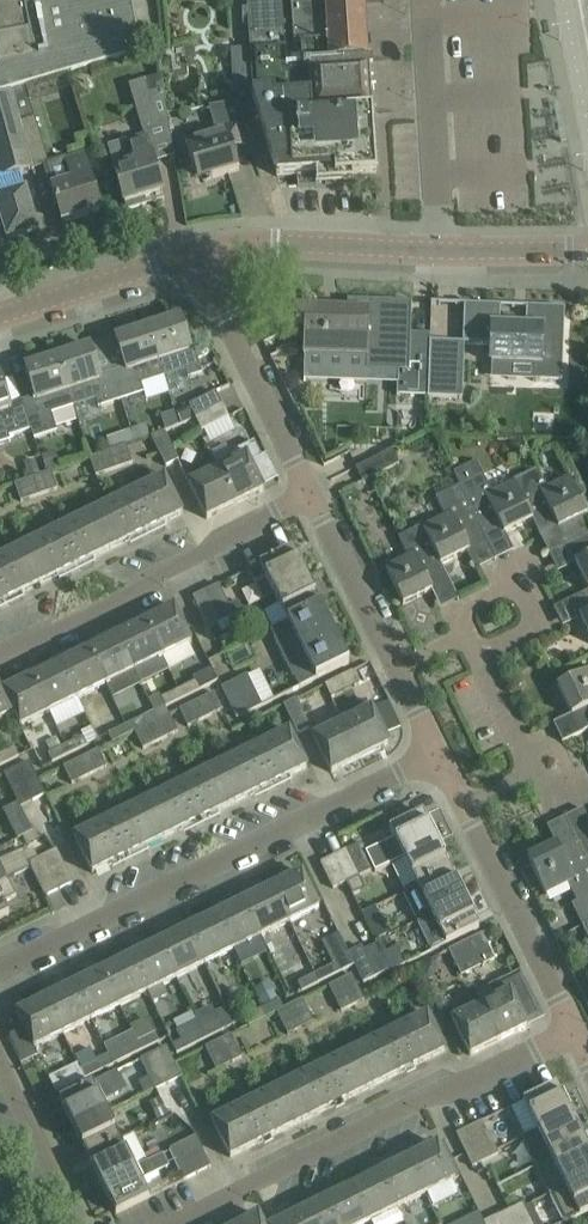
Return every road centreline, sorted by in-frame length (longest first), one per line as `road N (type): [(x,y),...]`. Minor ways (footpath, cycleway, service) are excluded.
road 1 (residential): [(0,966),(438,753)]
road 2 (residential): [(185,1223),(574,1031)]
road 3 (residential): [(0,648),(311,494)]
road 4 (residential): [(311,494),(195,257)]
road 5 (residential): [(438,247),(423,0)]
road 6 (residential): [(574,1031),(464,810)]
road 7 (tertiary): [(195,257),(277,242),(438,247)]
road 8 (residential): [(472,640),(457,612),(523,579),(548,627),(483,663)]
road 9 (tertiary): [(0,311),(195,257)]
road 10 (residential): [(86,1223),(0,1044)]
road 11 (residential): [(400,671),(311,494)]
road 12 (tertiary): [(438,247),(587,251)]
road 13 (residential): [(535,774),(483,663)]

